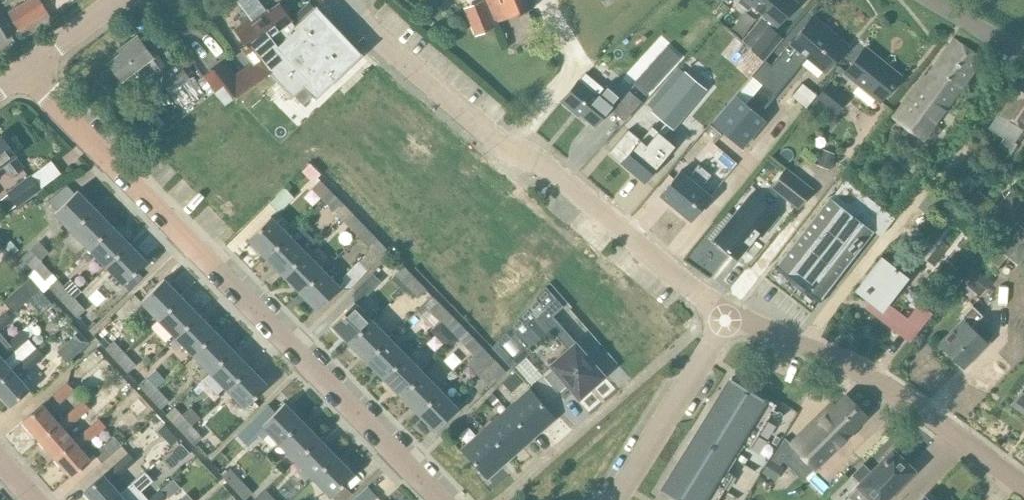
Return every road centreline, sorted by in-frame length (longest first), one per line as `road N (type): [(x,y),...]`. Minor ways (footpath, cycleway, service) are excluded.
road 1 (residential): [(440,499),(24,69)]
road 2 (residential): [(727,313),(686,287),(580,192),(503,144),(350,0)]
road 3 (residential): [(1023,481),(917,403),(727,313)]
road 4 (residential): [(622,499),(727,313)]

